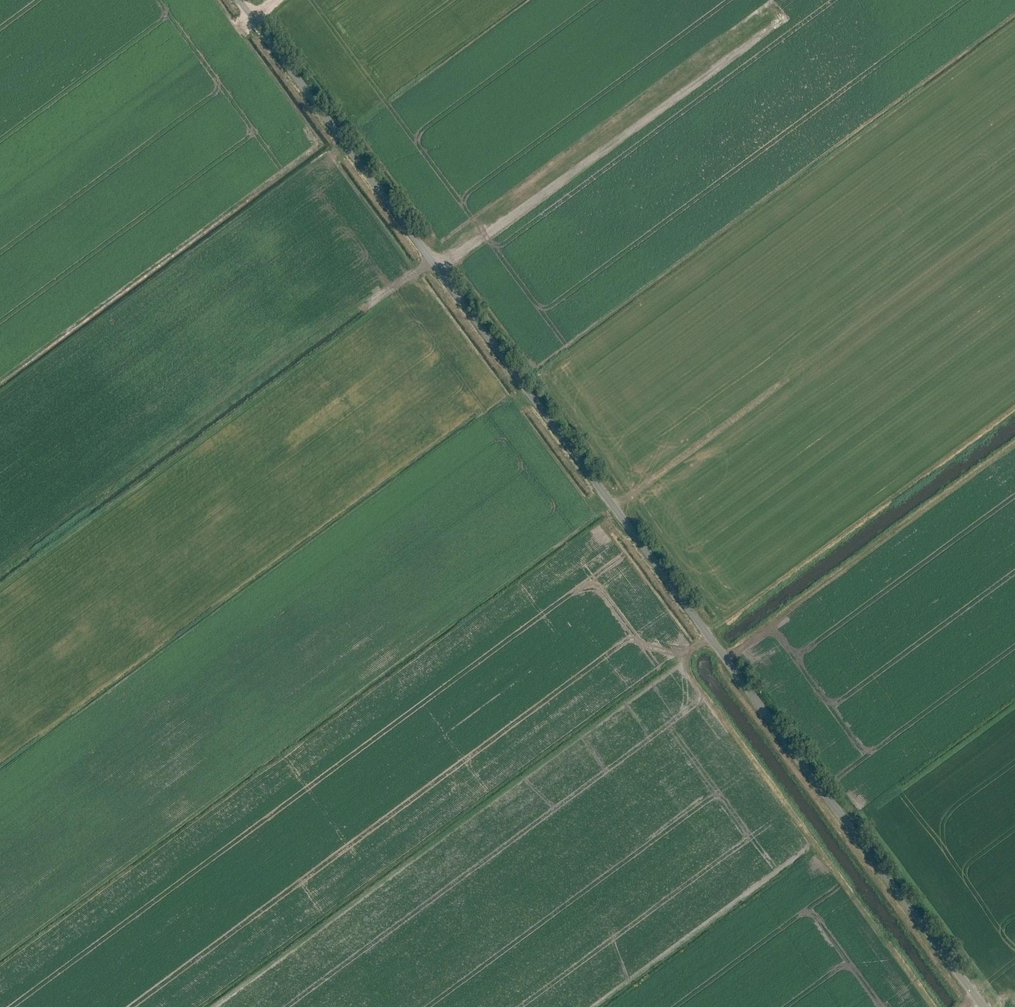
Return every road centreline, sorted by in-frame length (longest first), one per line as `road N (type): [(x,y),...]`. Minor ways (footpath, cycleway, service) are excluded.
road 1 (unclassified): [(982,1006),(239,0)]

